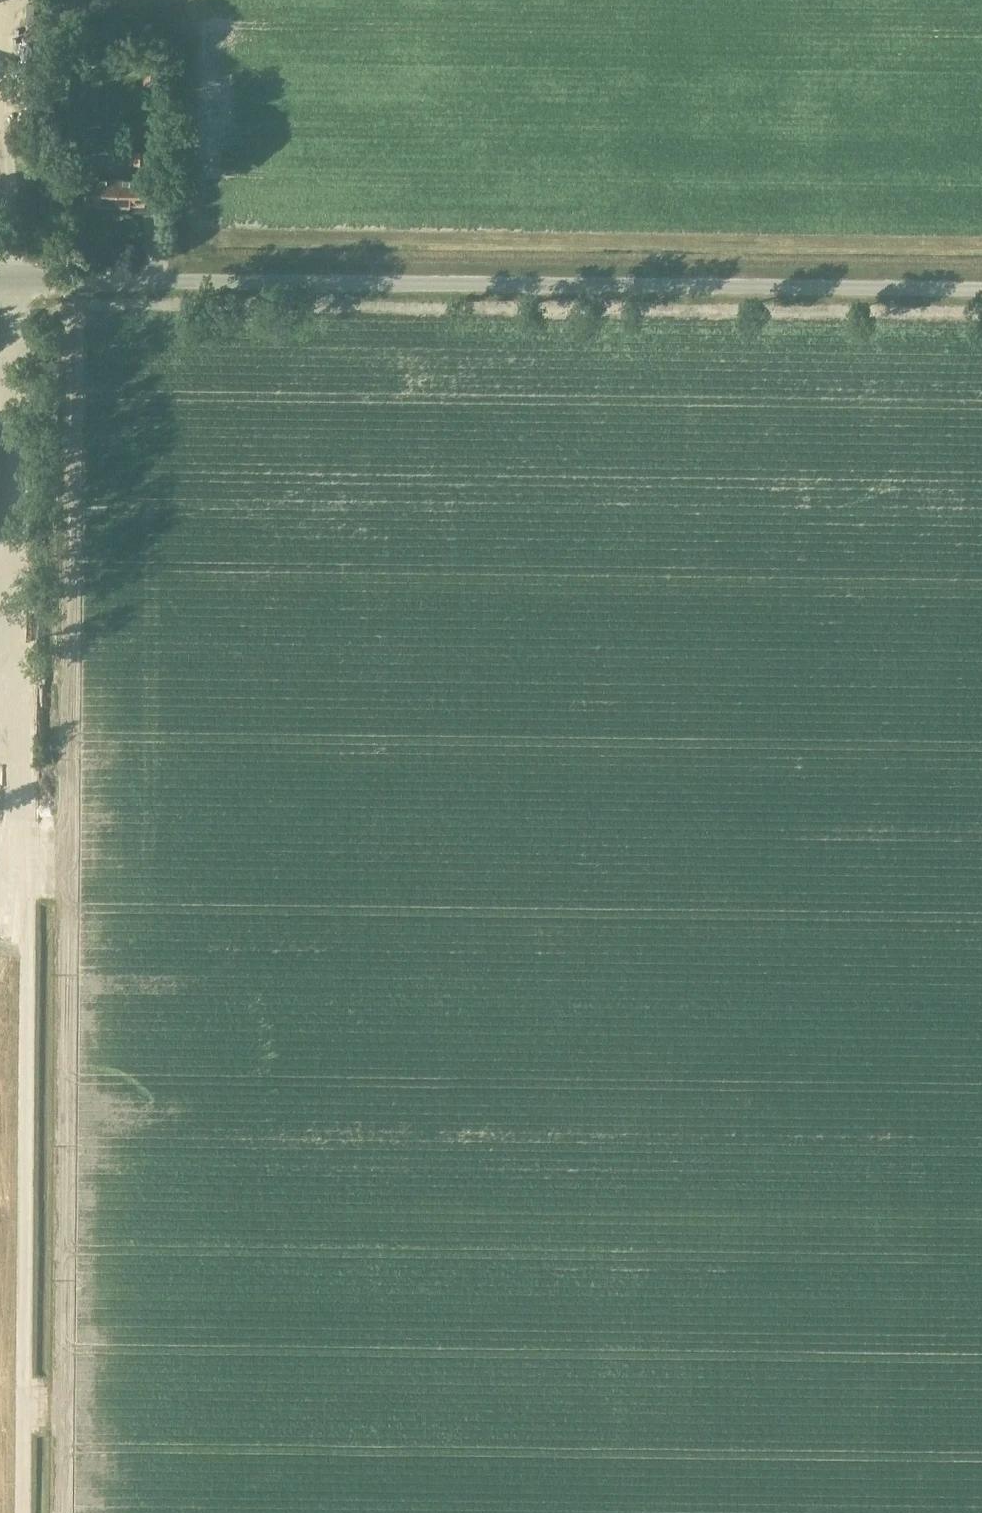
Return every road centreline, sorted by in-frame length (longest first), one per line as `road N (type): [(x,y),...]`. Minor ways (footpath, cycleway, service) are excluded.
road 1 (unclassified): [(981,288),(0,278)]

